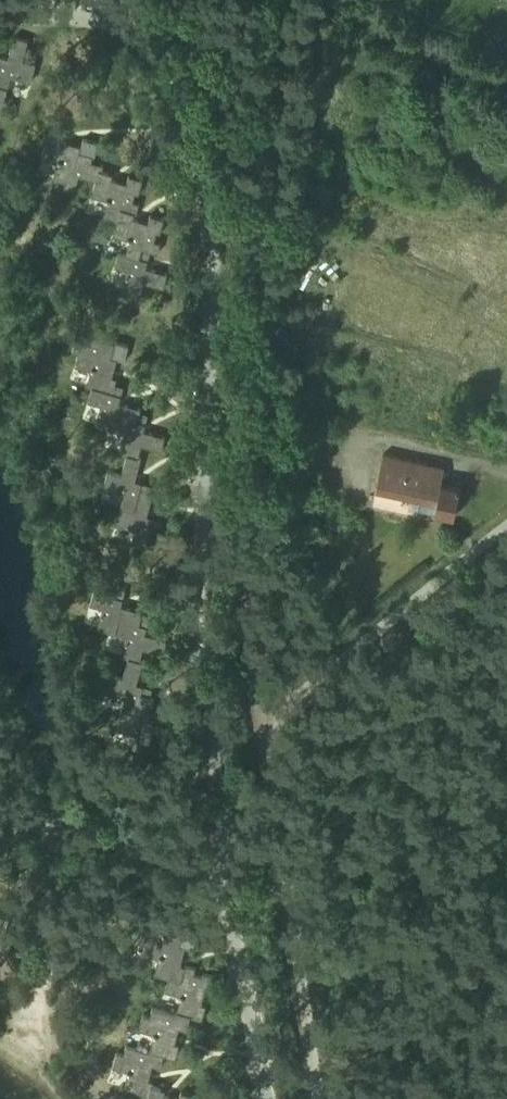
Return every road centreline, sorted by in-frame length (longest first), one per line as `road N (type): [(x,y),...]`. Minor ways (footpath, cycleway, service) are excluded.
road 1 (track): [(273,722),(251,683),(244,629),(266,346),(266,103),(280,0)]
road 2 (unclassified): [(506,524),(311,681),(273,722),(267,764),(315,1098)]

